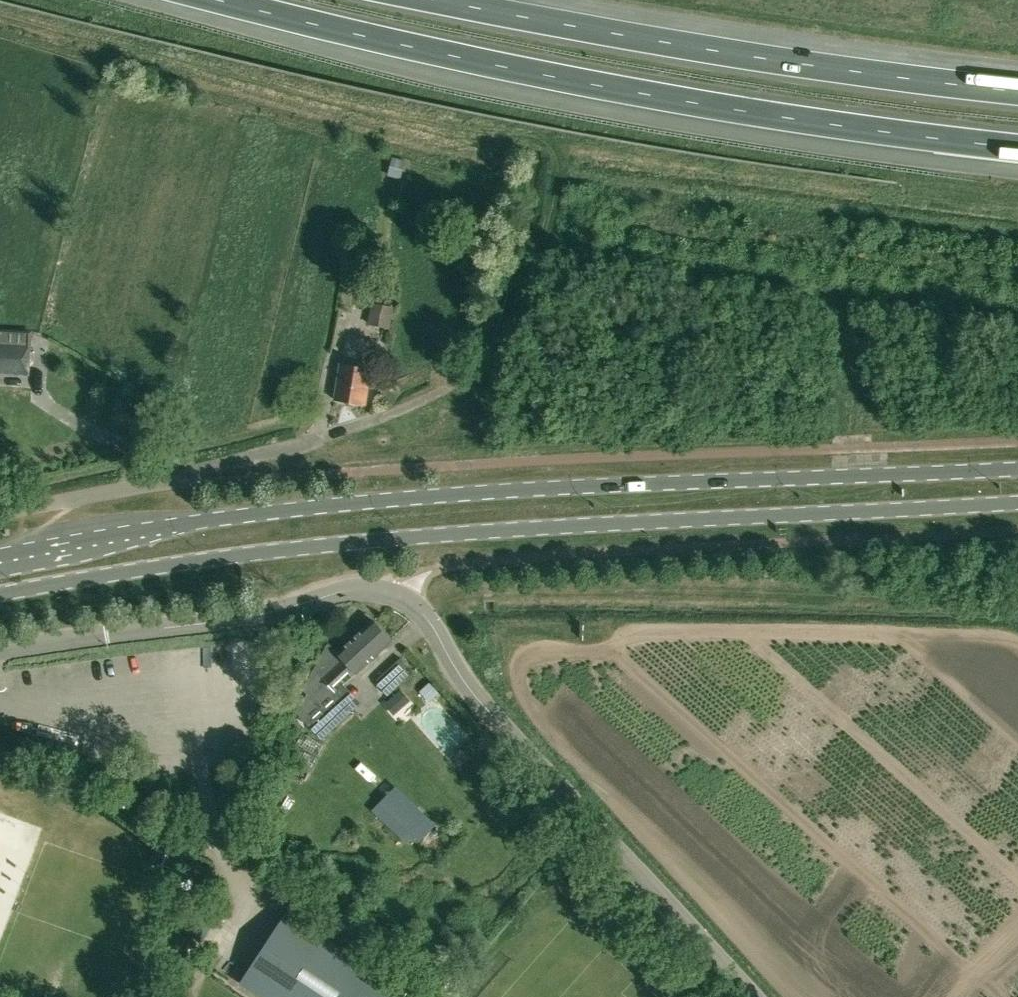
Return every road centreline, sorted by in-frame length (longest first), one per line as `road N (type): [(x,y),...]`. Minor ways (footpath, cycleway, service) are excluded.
road 1 (primary): [(1017,466),(397,498),(0,558)]
road 2 (primary): [(0,595),(312,547),(1017,501)]
road 3 (unclassified): [(748,996),(474,692),(433,626),(394,594),(355,589),(252,617),(0,651)]
road 4 (motorway): [(211,0),(615,91),(1017,148)]
road 5 (motorway): [(1017,87),(779,58),(452,0)]
road 6 (unclassified): [(461,385),(305,442),(0,515)]

